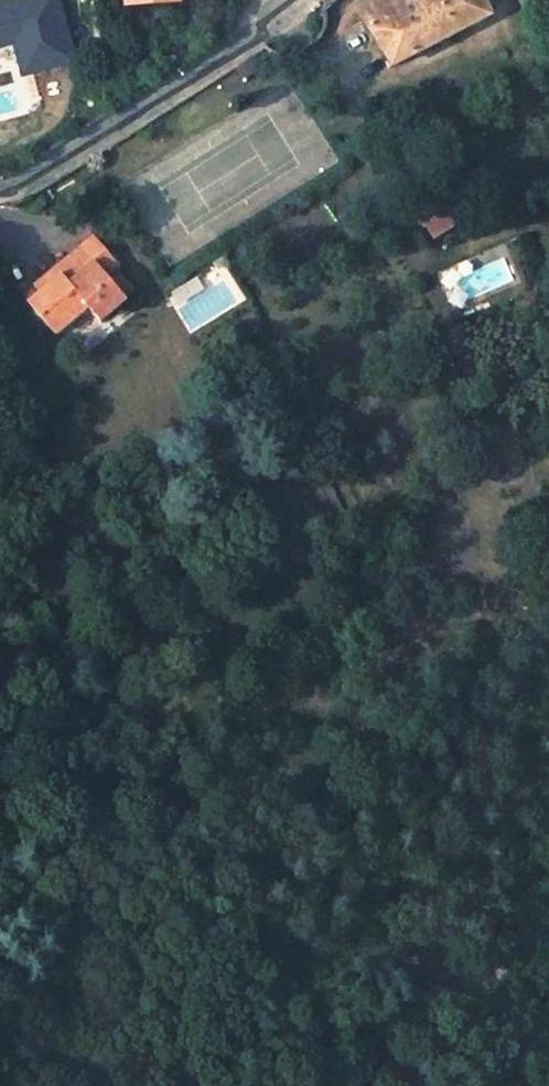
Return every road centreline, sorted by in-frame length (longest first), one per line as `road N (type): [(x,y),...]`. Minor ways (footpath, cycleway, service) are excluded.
road 1 (residential): [(0,188),(293,0)]

